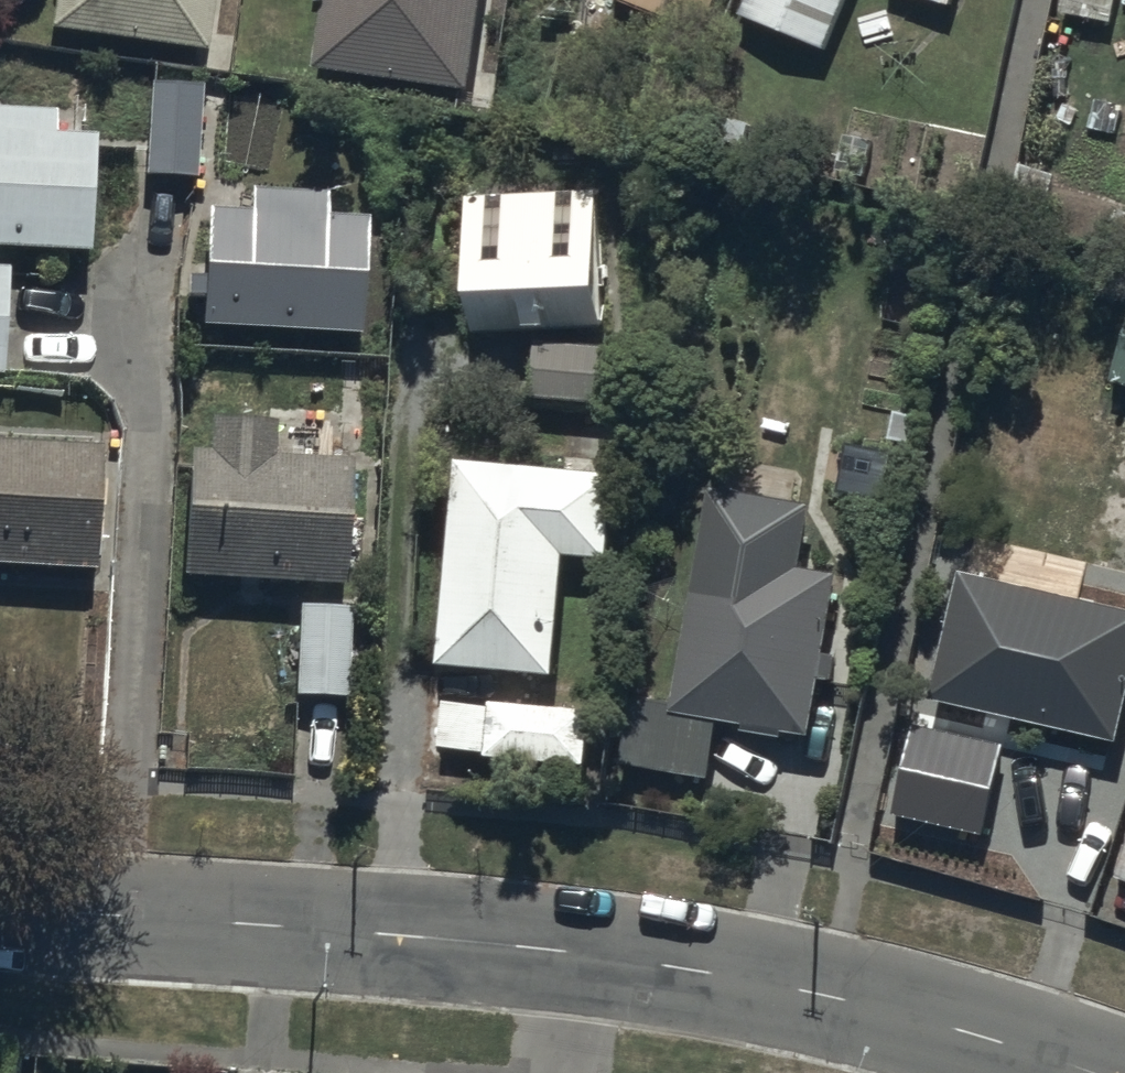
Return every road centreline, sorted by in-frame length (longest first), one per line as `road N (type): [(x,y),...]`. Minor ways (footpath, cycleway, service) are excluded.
road 1 (tertiary): [(0,904),(487,936),(825,997),(1094,1072)]

